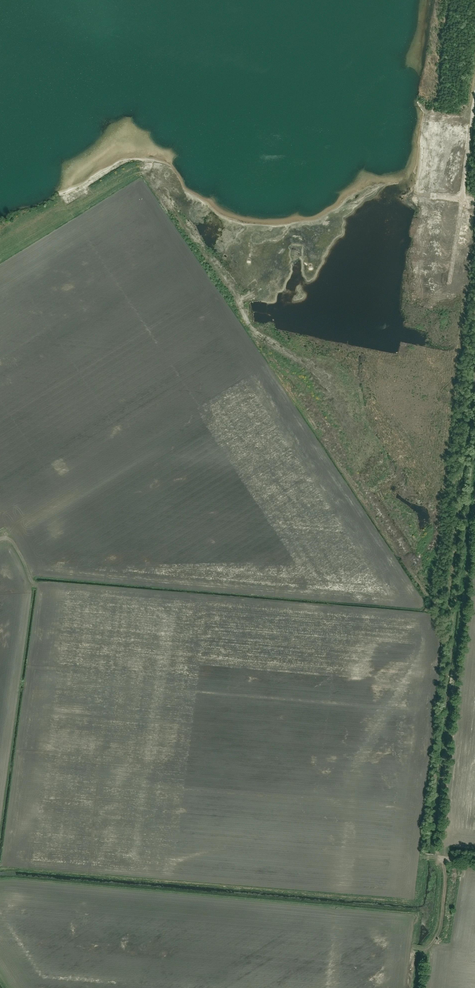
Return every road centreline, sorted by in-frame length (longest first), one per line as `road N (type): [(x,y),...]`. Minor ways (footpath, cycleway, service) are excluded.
road 1 (track): [(474,512),(432,848),(441,859)]
road 2 (track): [(441,859),(438,920),(423,945),(417,987)]

